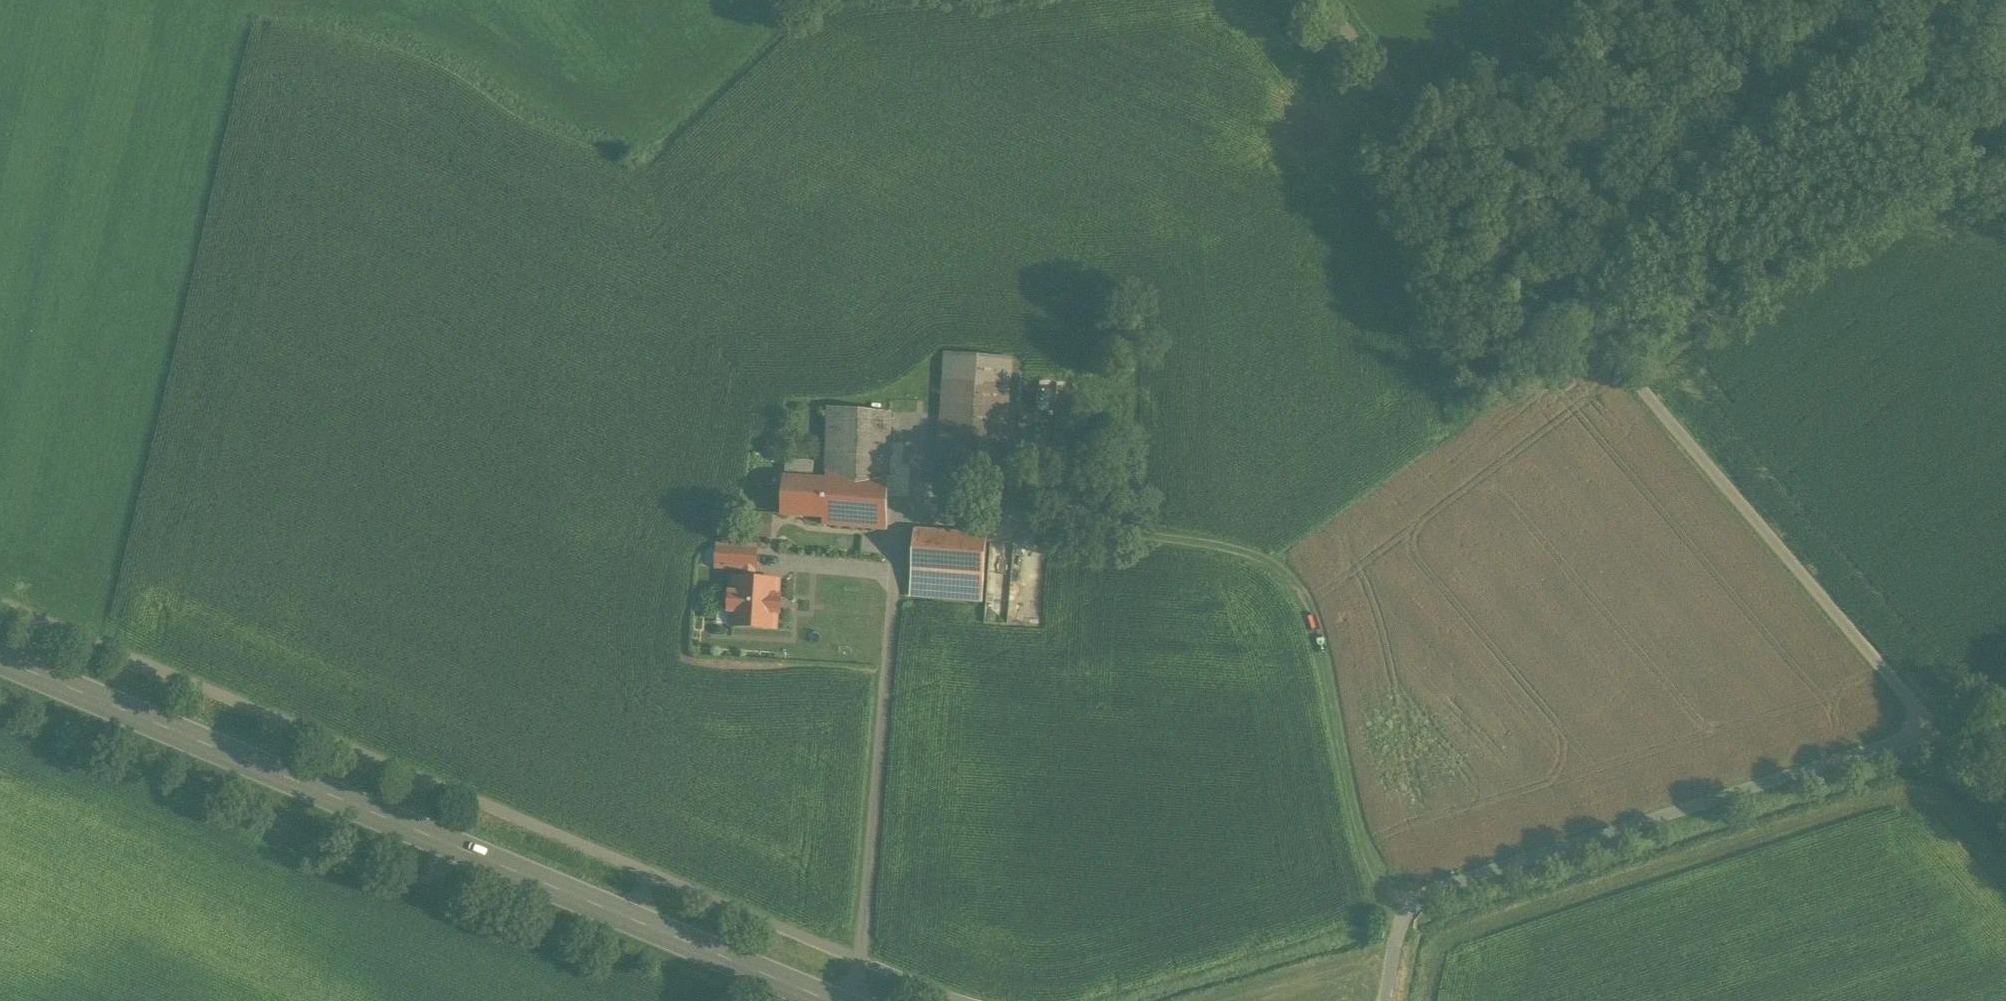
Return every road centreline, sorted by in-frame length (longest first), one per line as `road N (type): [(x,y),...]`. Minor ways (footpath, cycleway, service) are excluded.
road 1 (track): [(1321,0),(2005,815)]
road 2 (primary): [(830,1000),(0,659)]
road 3 (track): [(903,503),(1257,554),(1300,575),(1316,611),(1369,861),(1401,905)]
road 4 (unclassified): [(1386,1000),(1401,905),(1418,894),(1907,739),(1968,708),(2005,677)]

